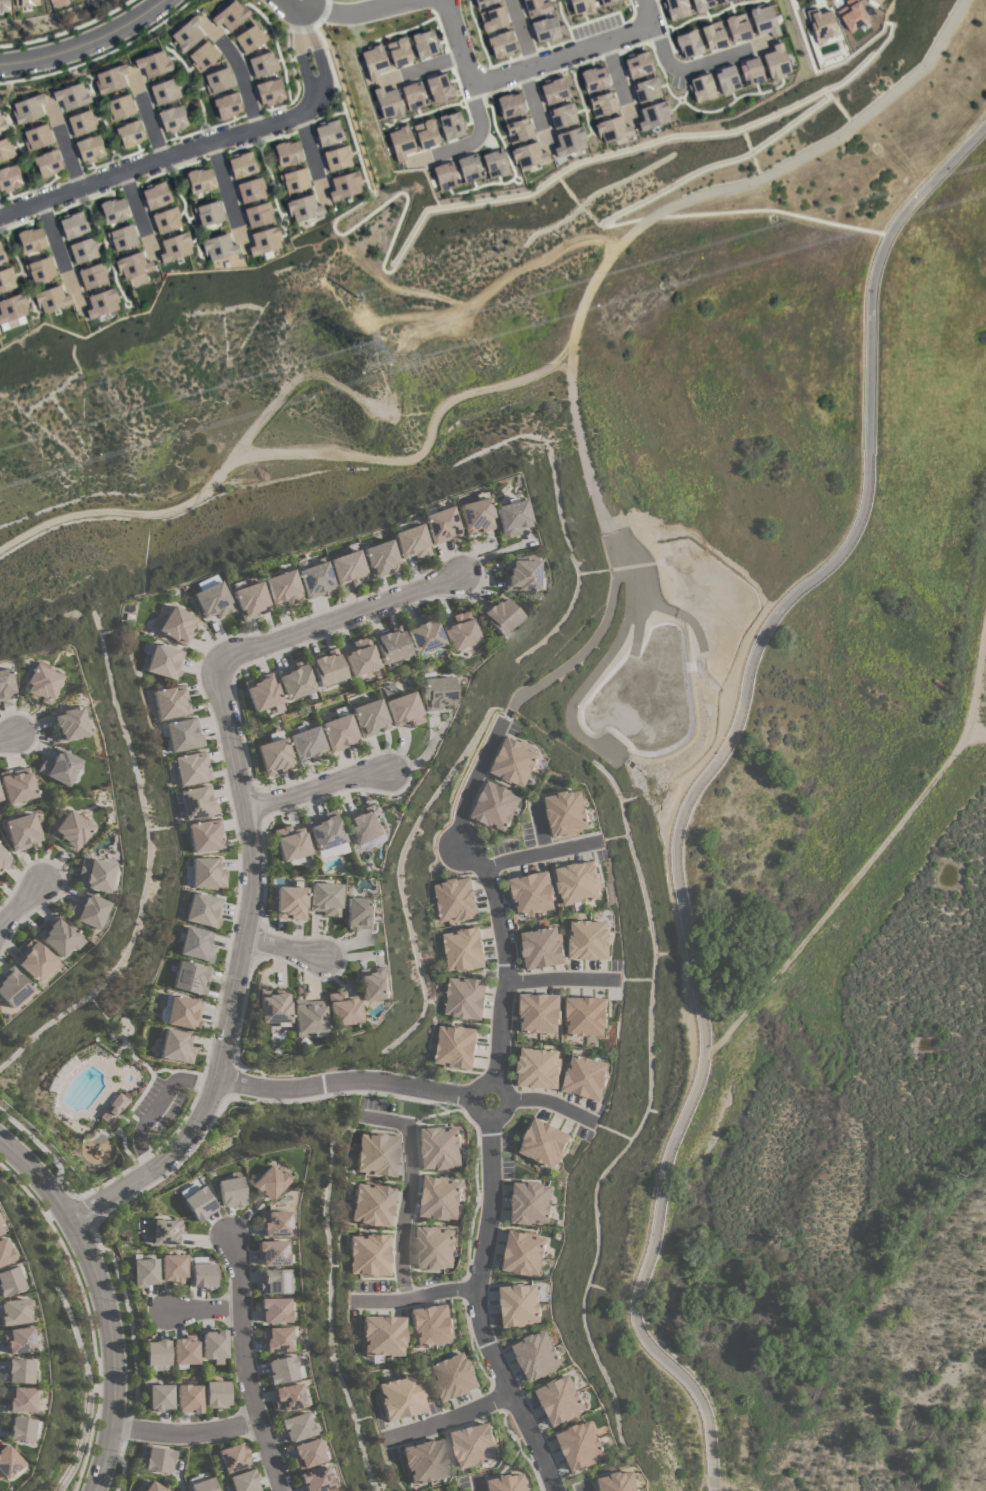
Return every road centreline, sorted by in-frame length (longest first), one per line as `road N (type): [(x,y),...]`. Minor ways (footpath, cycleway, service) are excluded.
road 1 (residential): [(552,1490),(486,1336),(475,1287),(489,1216),(489,1100),(508,979),(492,874),(457,840),(459,812),(499,723)]
road 2 (residential): [(69,1221),(163,1163),(214,1083),(246,937),(252,868),(215,672)]
road 3 (residential): [(296,4),(316,91),(303,113),(0,217)]
road 4 (tertiary): [(0,1144),(69,1221),(93,1271),(113,1383),(113,1425),(94,1490)]
road 5 (residential): [(443,0),(473,79),(493,81),(640,31),(642,0)]
road 6 (residential): [(214,1083),(283,1090),(370,1081),(489,1100)]
road 7 (residential): [(215,672),(246,653),(457,575)]
road 8 (residential): [(286,1490),(243,1365),(233,1243)]
road 9 (residential): [(0,62),(82,45),(161,0)]
road 10 (residential): [(245,808),(391,770)]
road 11 (residential): [(113,1425),(190,1434),(259,1418)]
road 12 (residential): [(646,20),(674,69),(746,50)]

